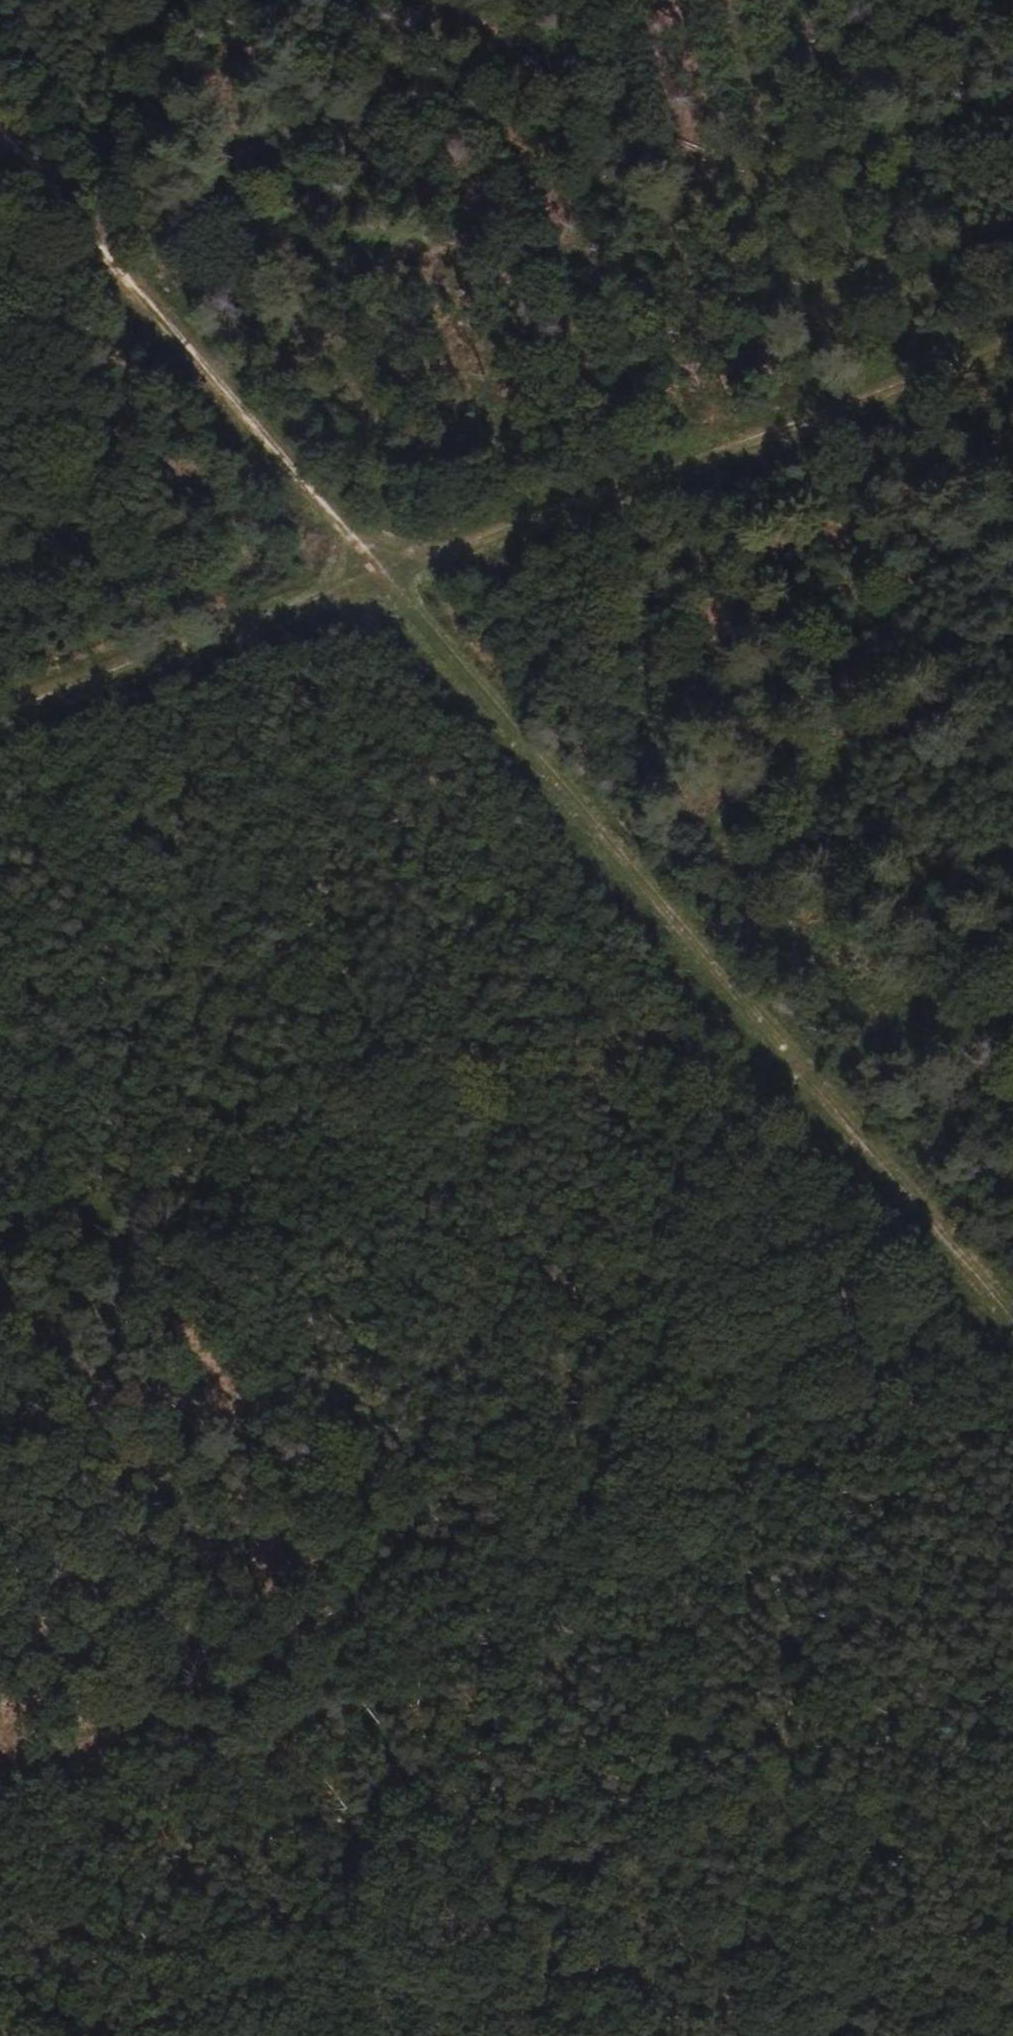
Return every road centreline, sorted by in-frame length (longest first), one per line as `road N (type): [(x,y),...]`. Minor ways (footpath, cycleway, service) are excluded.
road 1 (track): [(1012,1317),(0,133)]
road 2 (track): [(1012,341),(0,711)]

